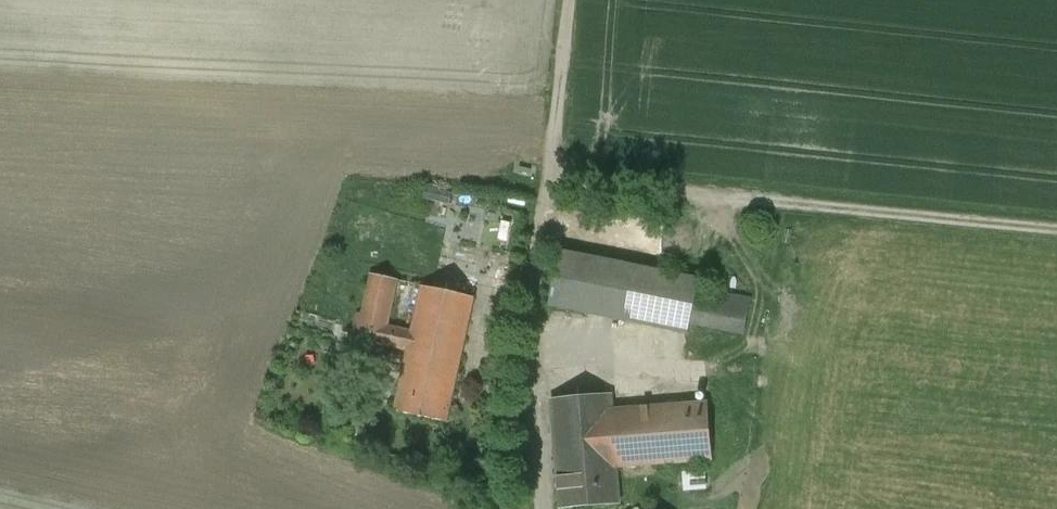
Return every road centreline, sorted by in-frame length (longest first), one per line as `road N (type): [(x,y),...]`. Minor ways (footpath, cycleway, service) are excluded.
road 1 (track): [(549,176),(1056,230)]
road 2 (track): [(573,0),(540,223)]

